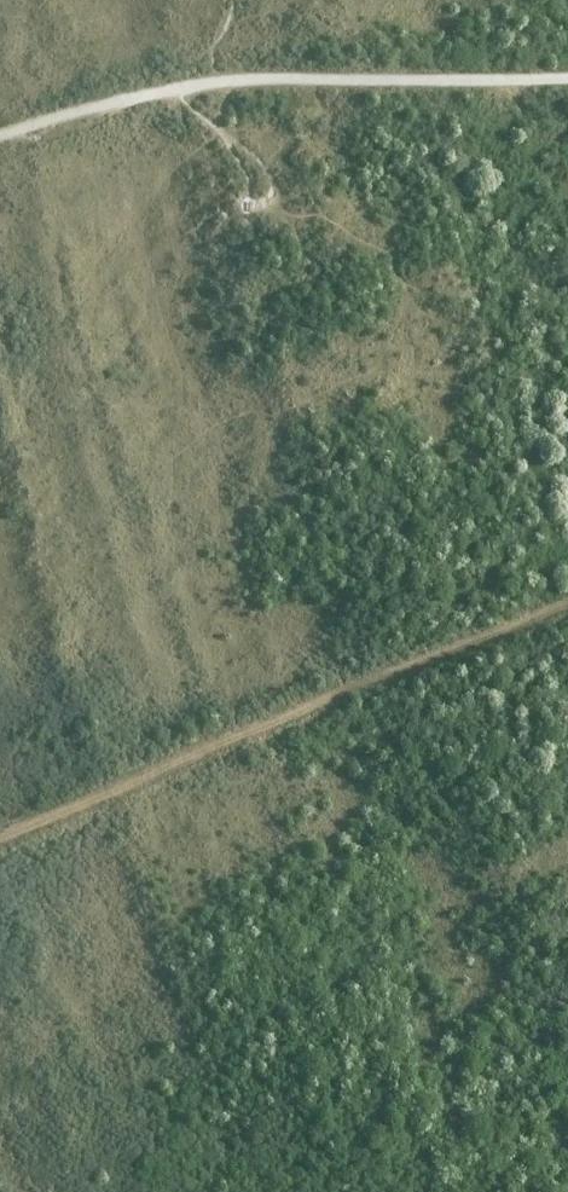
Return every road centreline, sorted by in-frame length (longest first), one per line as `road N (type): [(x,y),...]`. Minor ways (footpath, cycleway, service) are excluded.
road 1 (track): [(567,80),(224,84),(0,135)]

